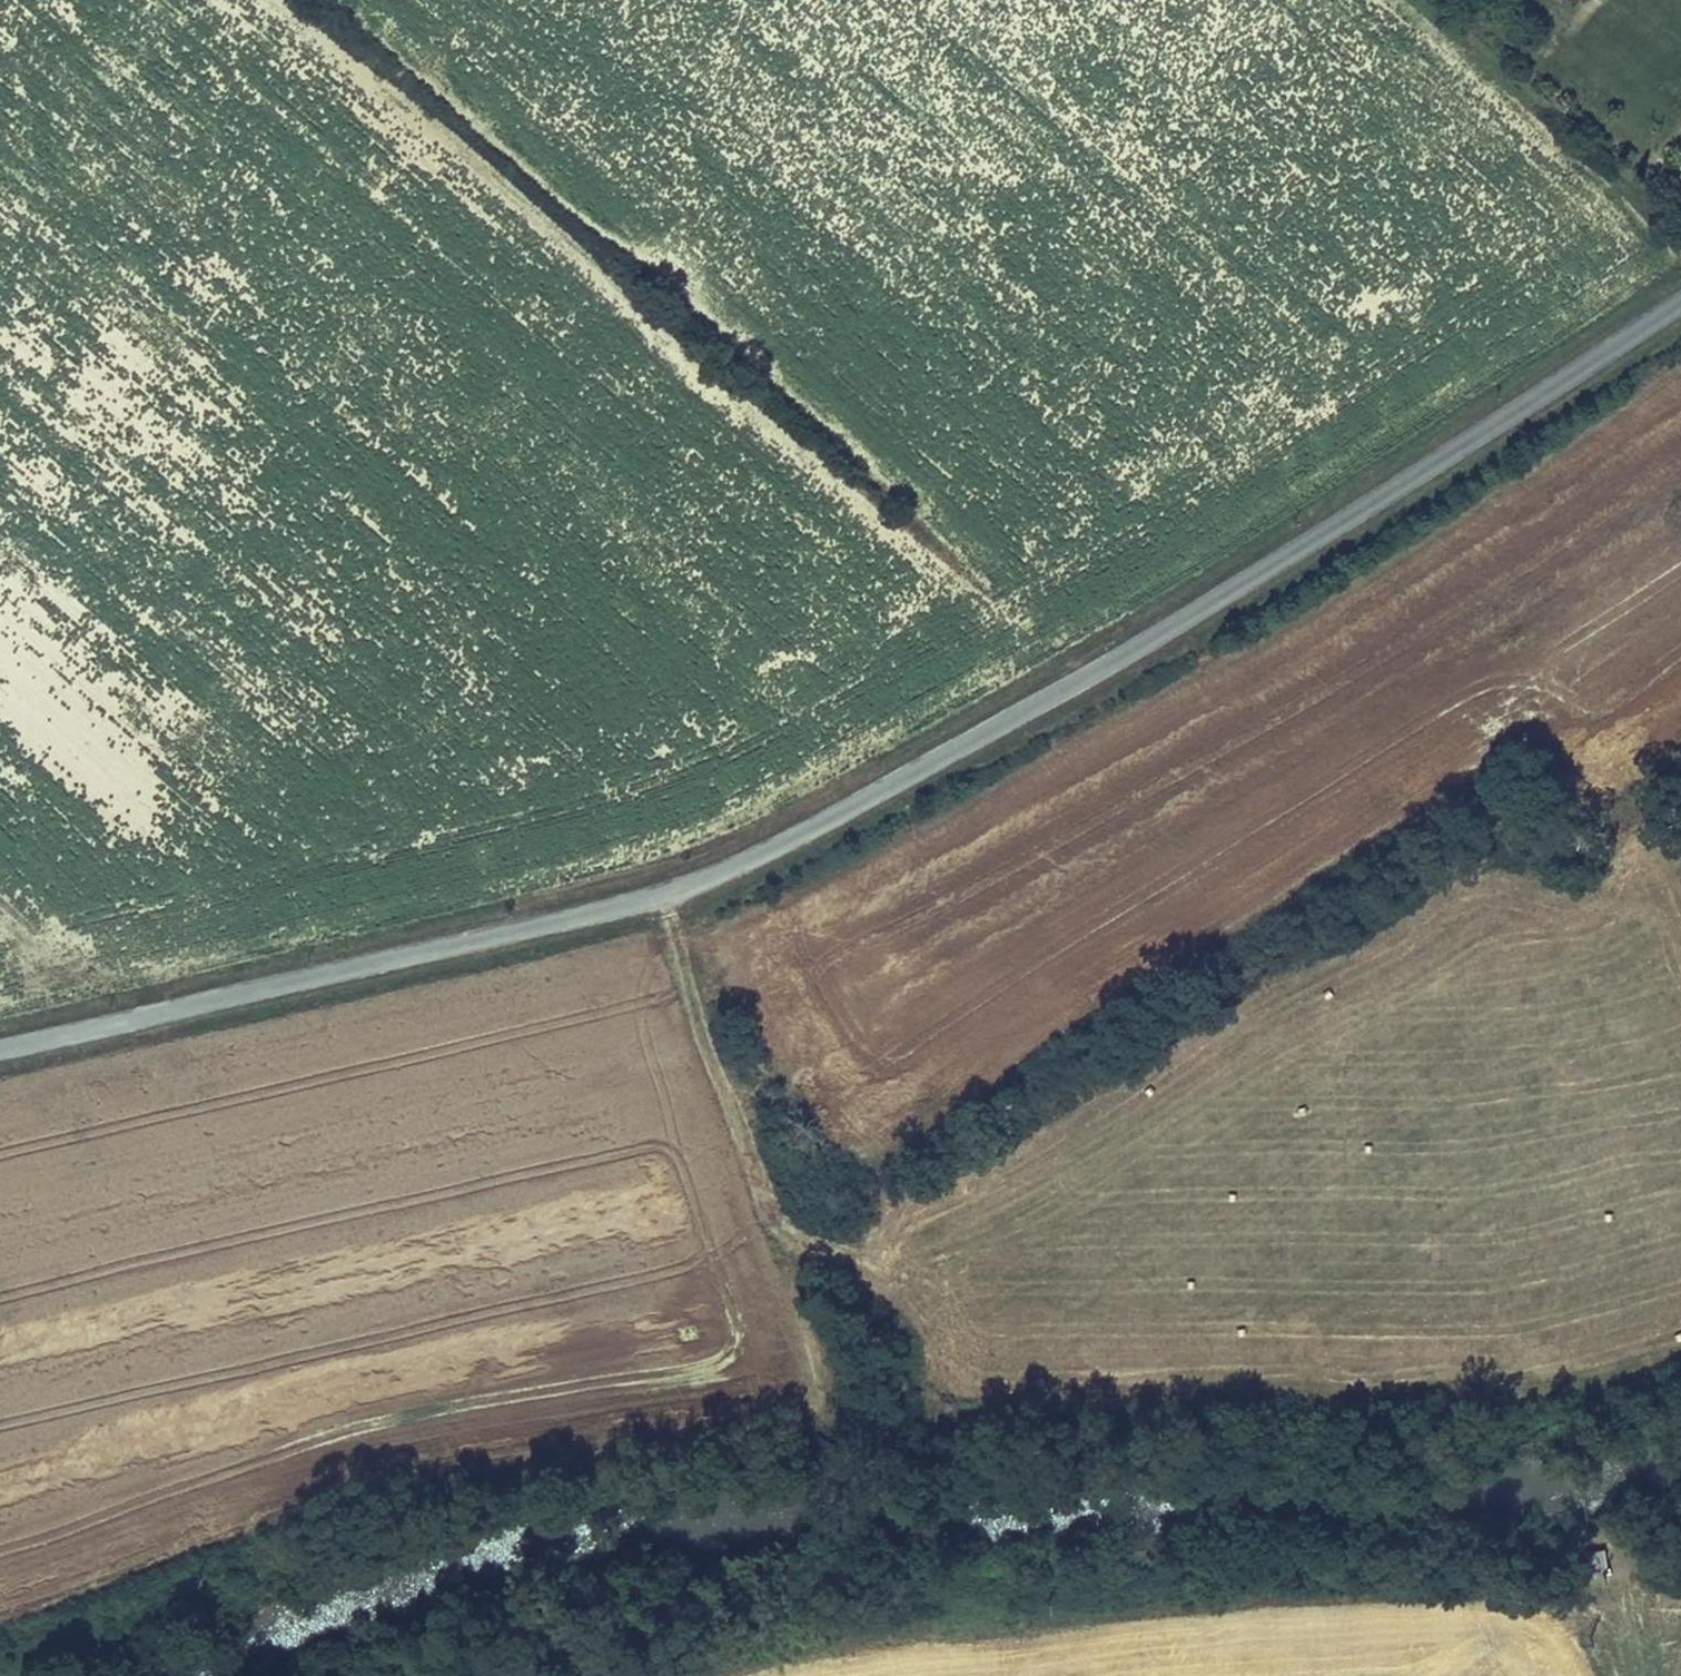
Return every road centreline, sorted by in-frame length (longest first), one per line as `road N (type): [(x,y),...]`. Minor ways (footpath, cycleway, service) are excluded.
road 1 (unclassified): [(0,1049),(528,928),(711,875),(1090,673),(1680,300)]
road 2 (track): [(1648,1675),(1625,1557)]

